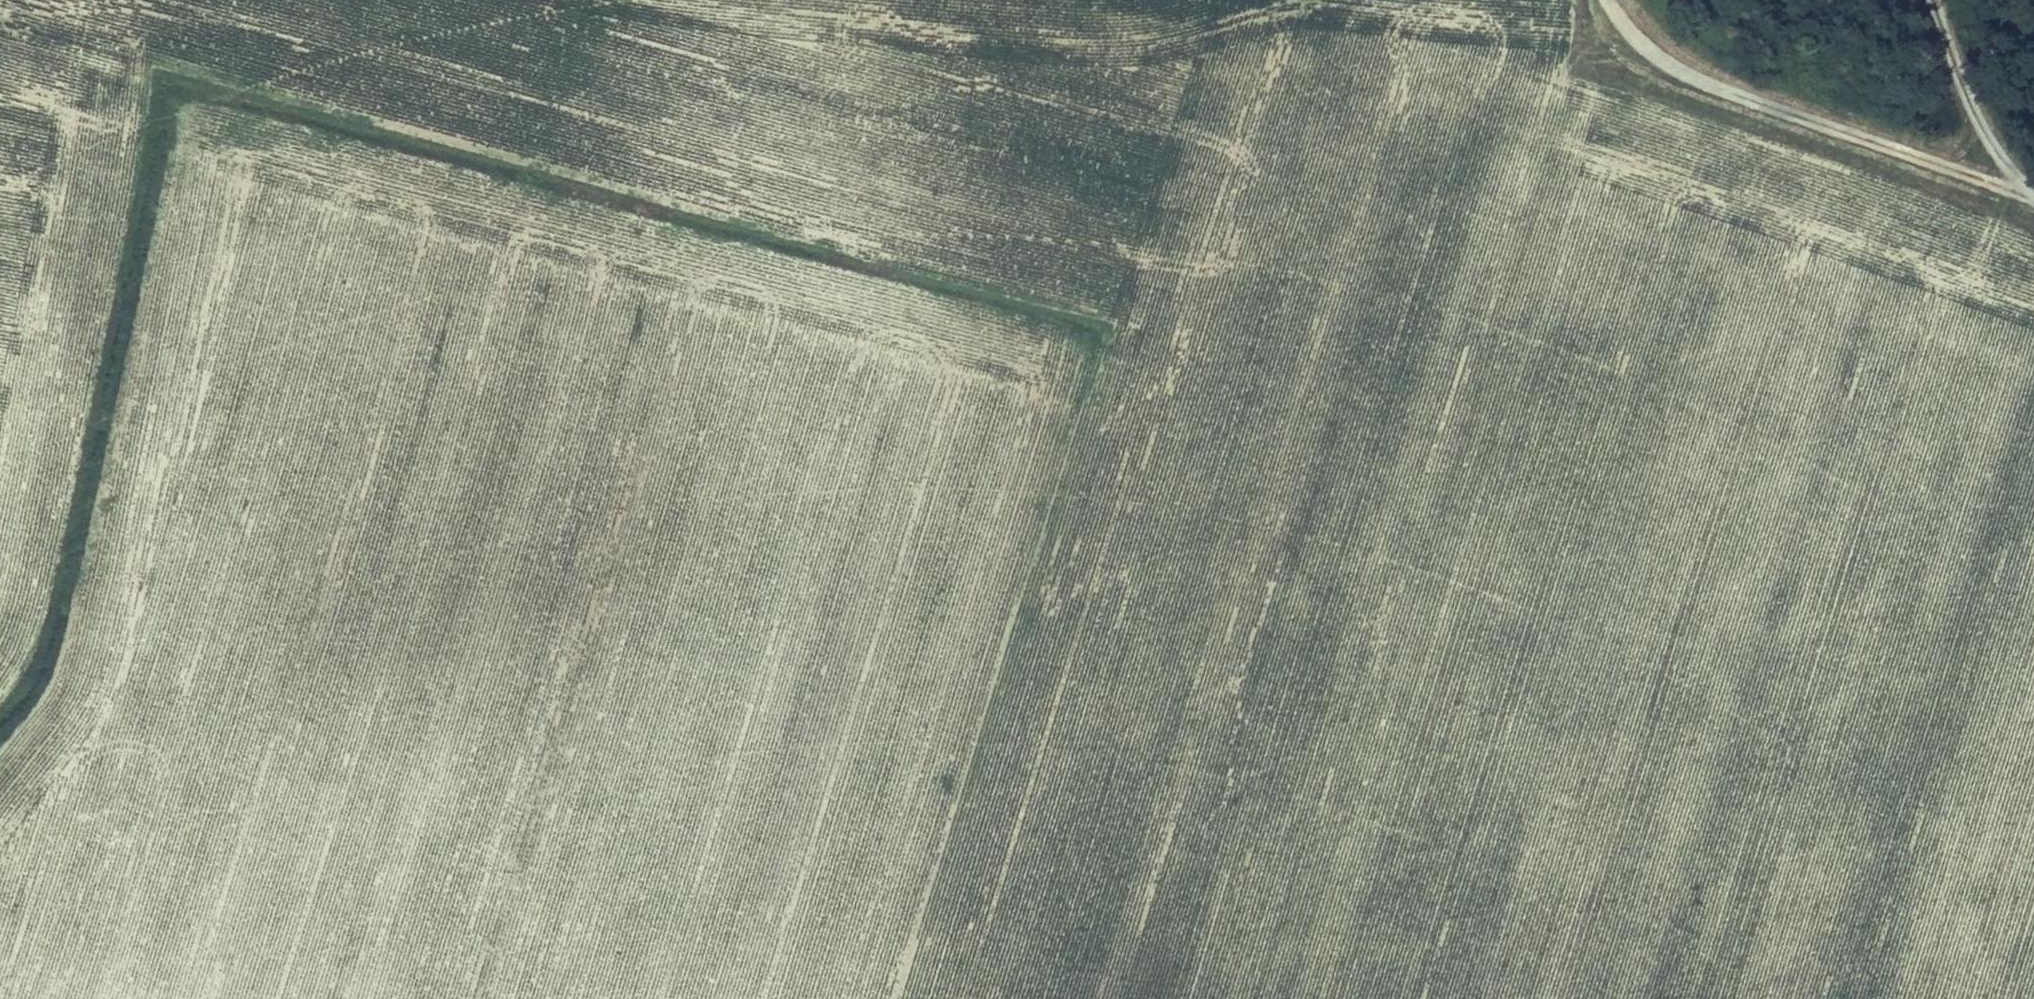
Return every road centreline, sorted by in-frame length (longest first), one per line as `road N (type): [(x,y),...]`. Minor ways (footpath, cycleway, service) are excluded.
road 1 (track): [(2033,201),(1698,86),(1608,0)]
road 2 (track): [(1934,0),(1987,141),(2033,192)]

